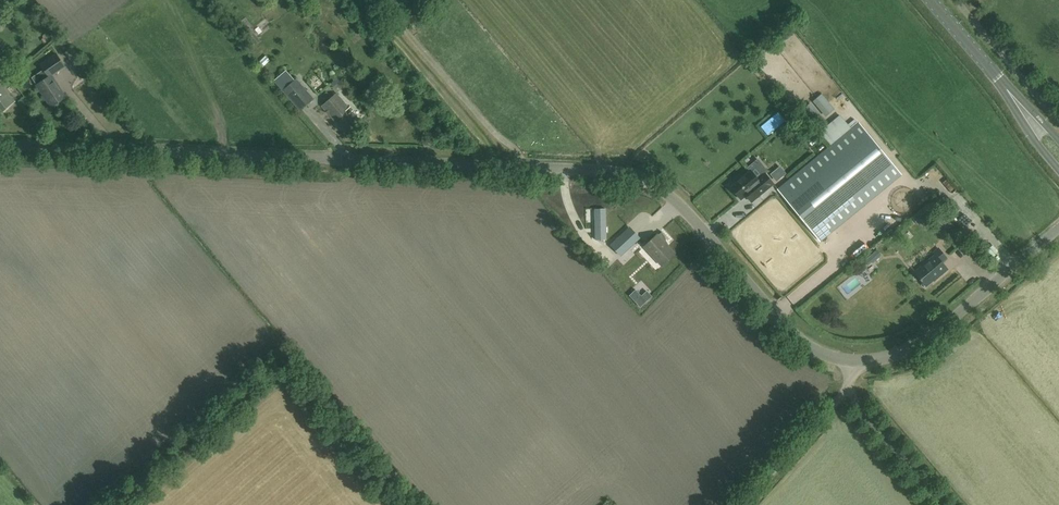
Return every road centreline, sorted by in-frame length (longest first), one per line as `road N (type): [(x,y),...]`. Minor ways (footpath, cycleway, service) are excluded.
road 1 (unclassified): [(854,361),(795,335),(677,202),(639,177),(0,144)]
road 2 (unclassified): [(854,361),(884,358),(930,336),(1058,229)]
road 3 (secondary): [(1058,154),(931,0)]
road 4 (unclassified): [(743,504),(846,390),(854,361)]

